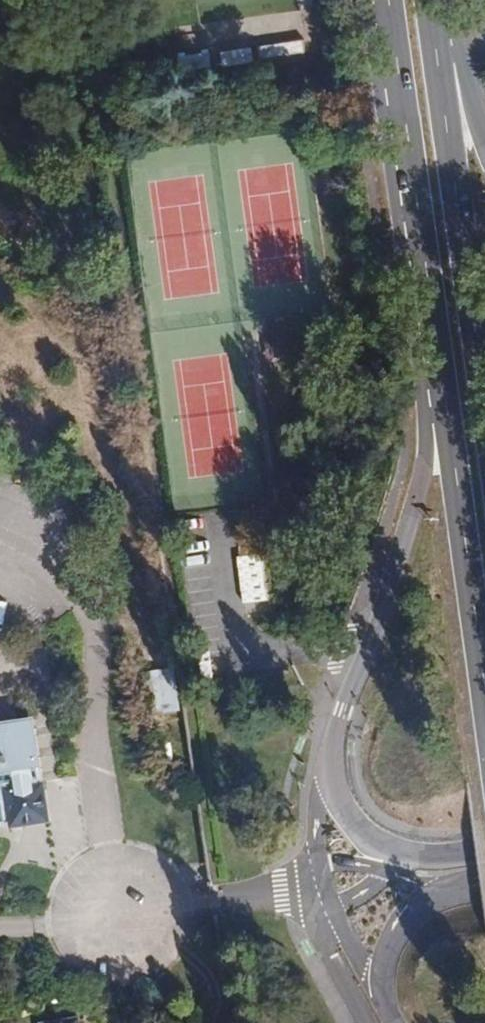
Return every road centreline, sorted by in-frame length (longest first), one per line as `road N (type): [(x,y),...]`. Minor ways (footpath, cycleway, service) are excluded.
road 1 (primary): [(380,0),(440,421)]
road 2 (primary): [(440,421),(324,784)]
road 3 (primary): [(484,398),(436,38)]
road 4 (primary): [(440,421),(484,721)]
road 5 (primary): [(324,784),(312,865),(328,912),(380,987)]

